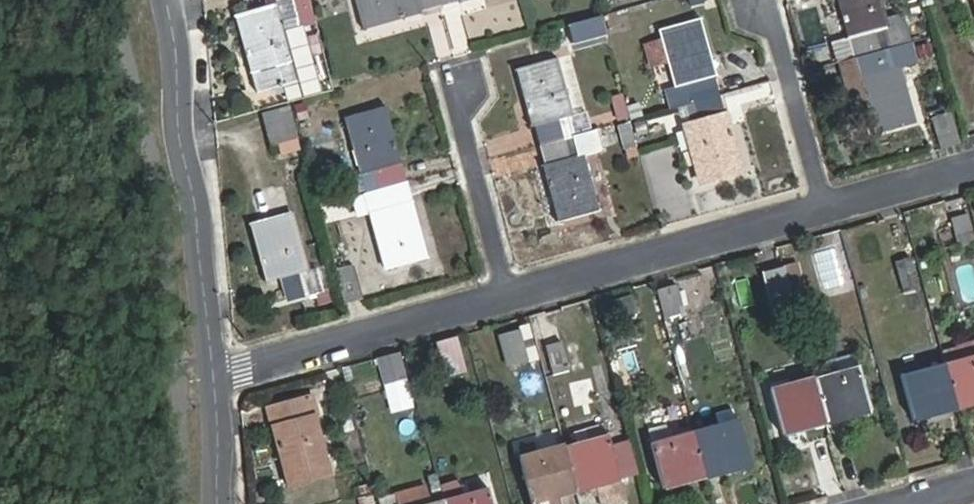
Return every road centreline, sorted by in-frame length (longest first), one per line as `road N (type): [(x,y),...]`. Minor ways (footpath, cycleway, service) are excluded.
road 1 (residential): [(214,367),(182,148),(174,0)]
road 2 (residential): [(506,286),(853,193)]
road 3 (residential): [(214,367),(506,286)]
road 4 (residential): [(445,71),(506,286)]
road 5 (residential): [(798,0),(853,193)]
road 6 (residential): [(221,503),(214,367)]
road 7 (residential): [(853,193),(973,160)]

